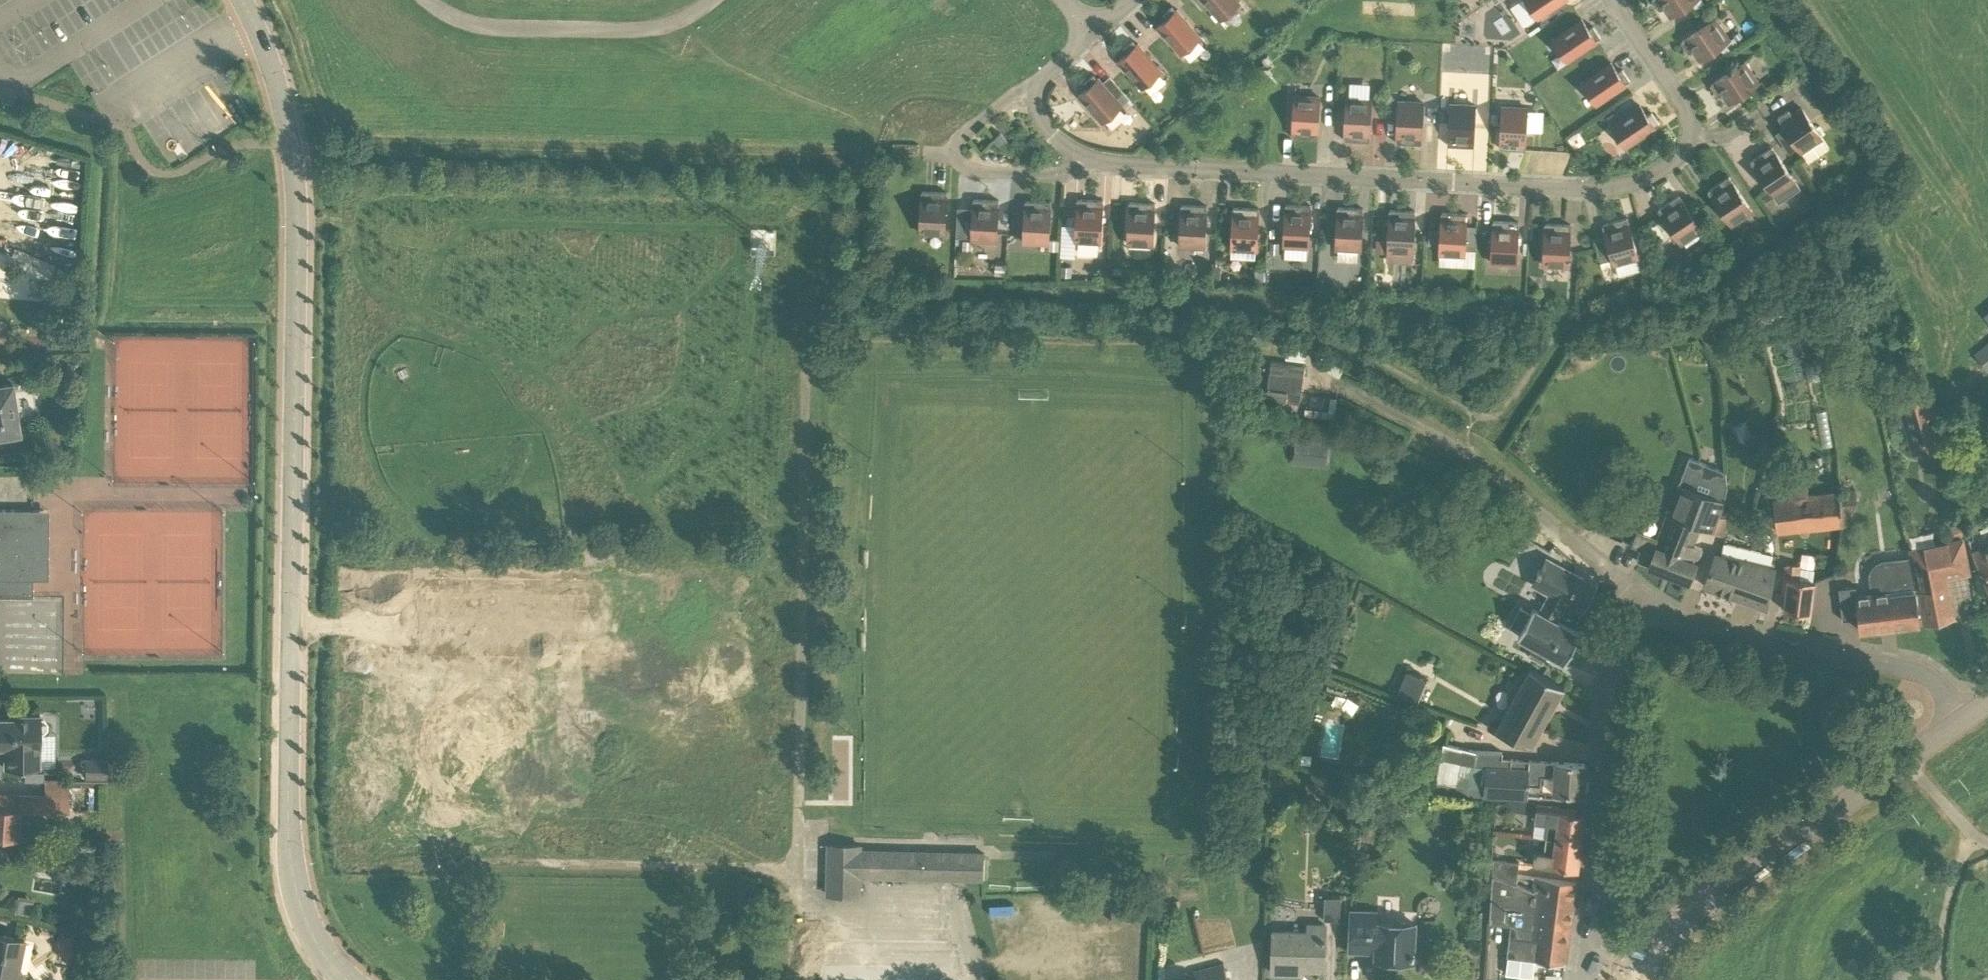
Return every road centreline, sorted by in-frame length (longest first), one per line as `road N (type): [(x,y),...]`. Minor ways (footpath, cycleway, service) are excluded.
road 1 (unclassified): [(346,979),(309,939),(288,842),(298,220),(292,145),(243,0)]
road 2 (residential): [(1094,33),(1037,96),(1039,121),(1088,162),(1595,191),(1661,170),(1691,140),(1685,113),(1613,0)]
road 3 (residential): [(1641,964),(1605,937),(1595,912),(1611,638),(1621,618),(1643,604)]
road 4 (residential): [(1967,717),(1917,668),(1704,631),(1643,604)]
road 5 (residential): [(1641,964),(1663,935),(1898,764)]
road 6 (track): [(936,158),(690,53),(664,30)]
road 7 (residential): [(1643,604),(1476,455)]

